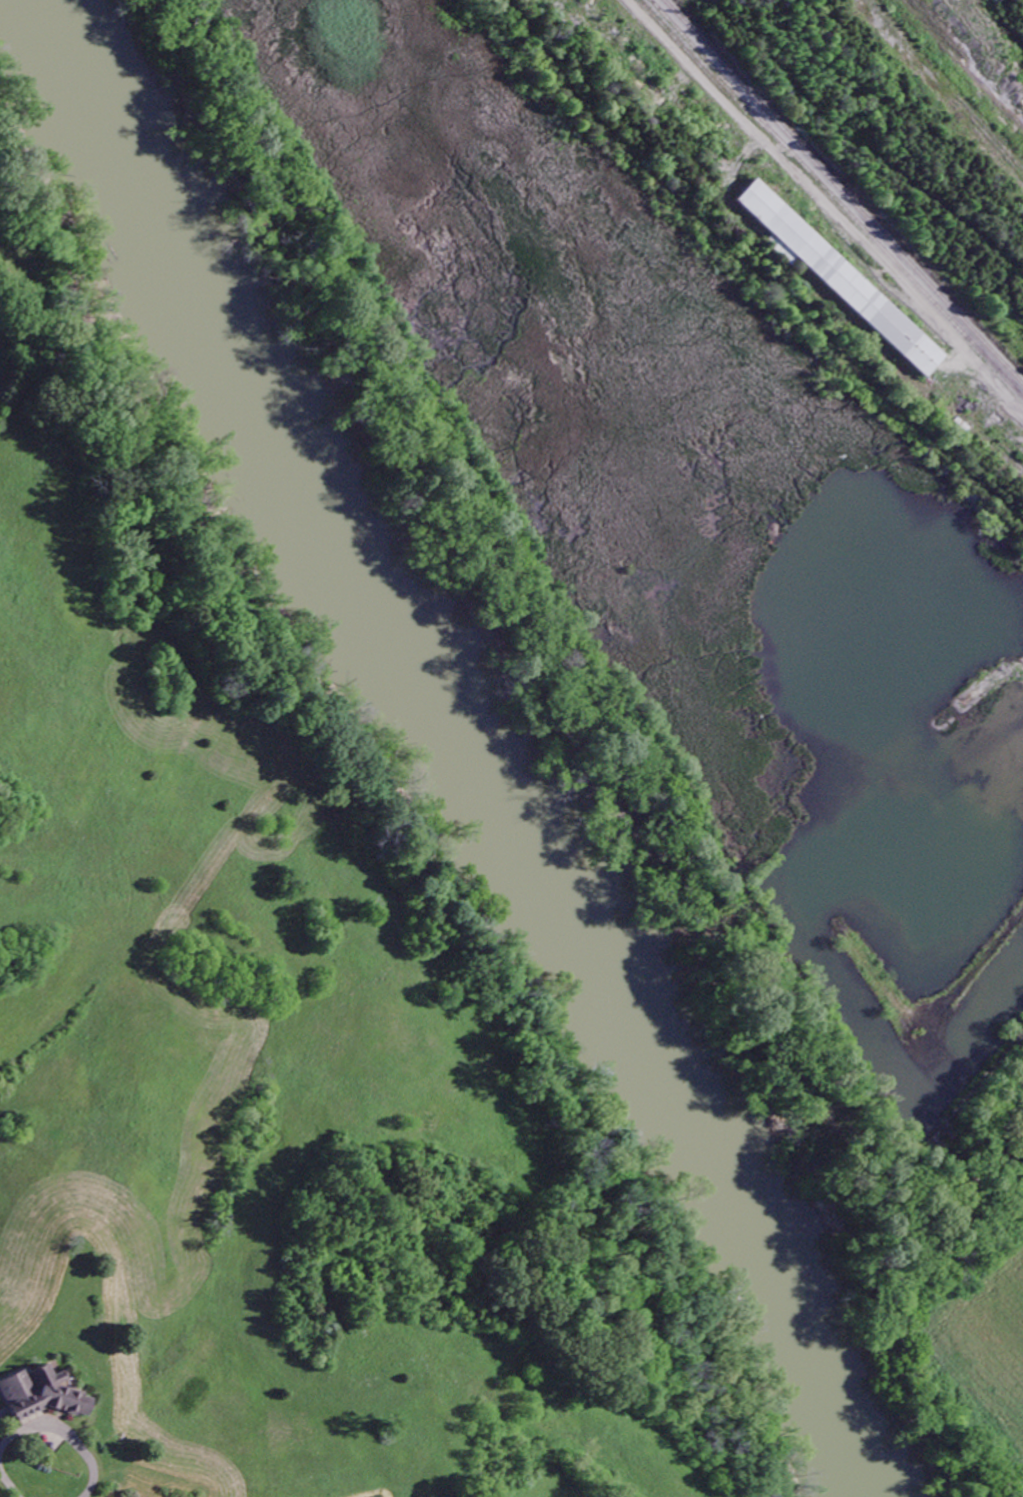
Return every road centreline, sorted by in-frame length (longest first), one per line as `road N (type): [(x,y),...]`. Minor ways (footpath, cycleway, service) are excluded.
road 1 (residential): [(84,1496),(96,1469),(60,1429),(33,1429),(7,1444),(1,1469),(22,1496)]

